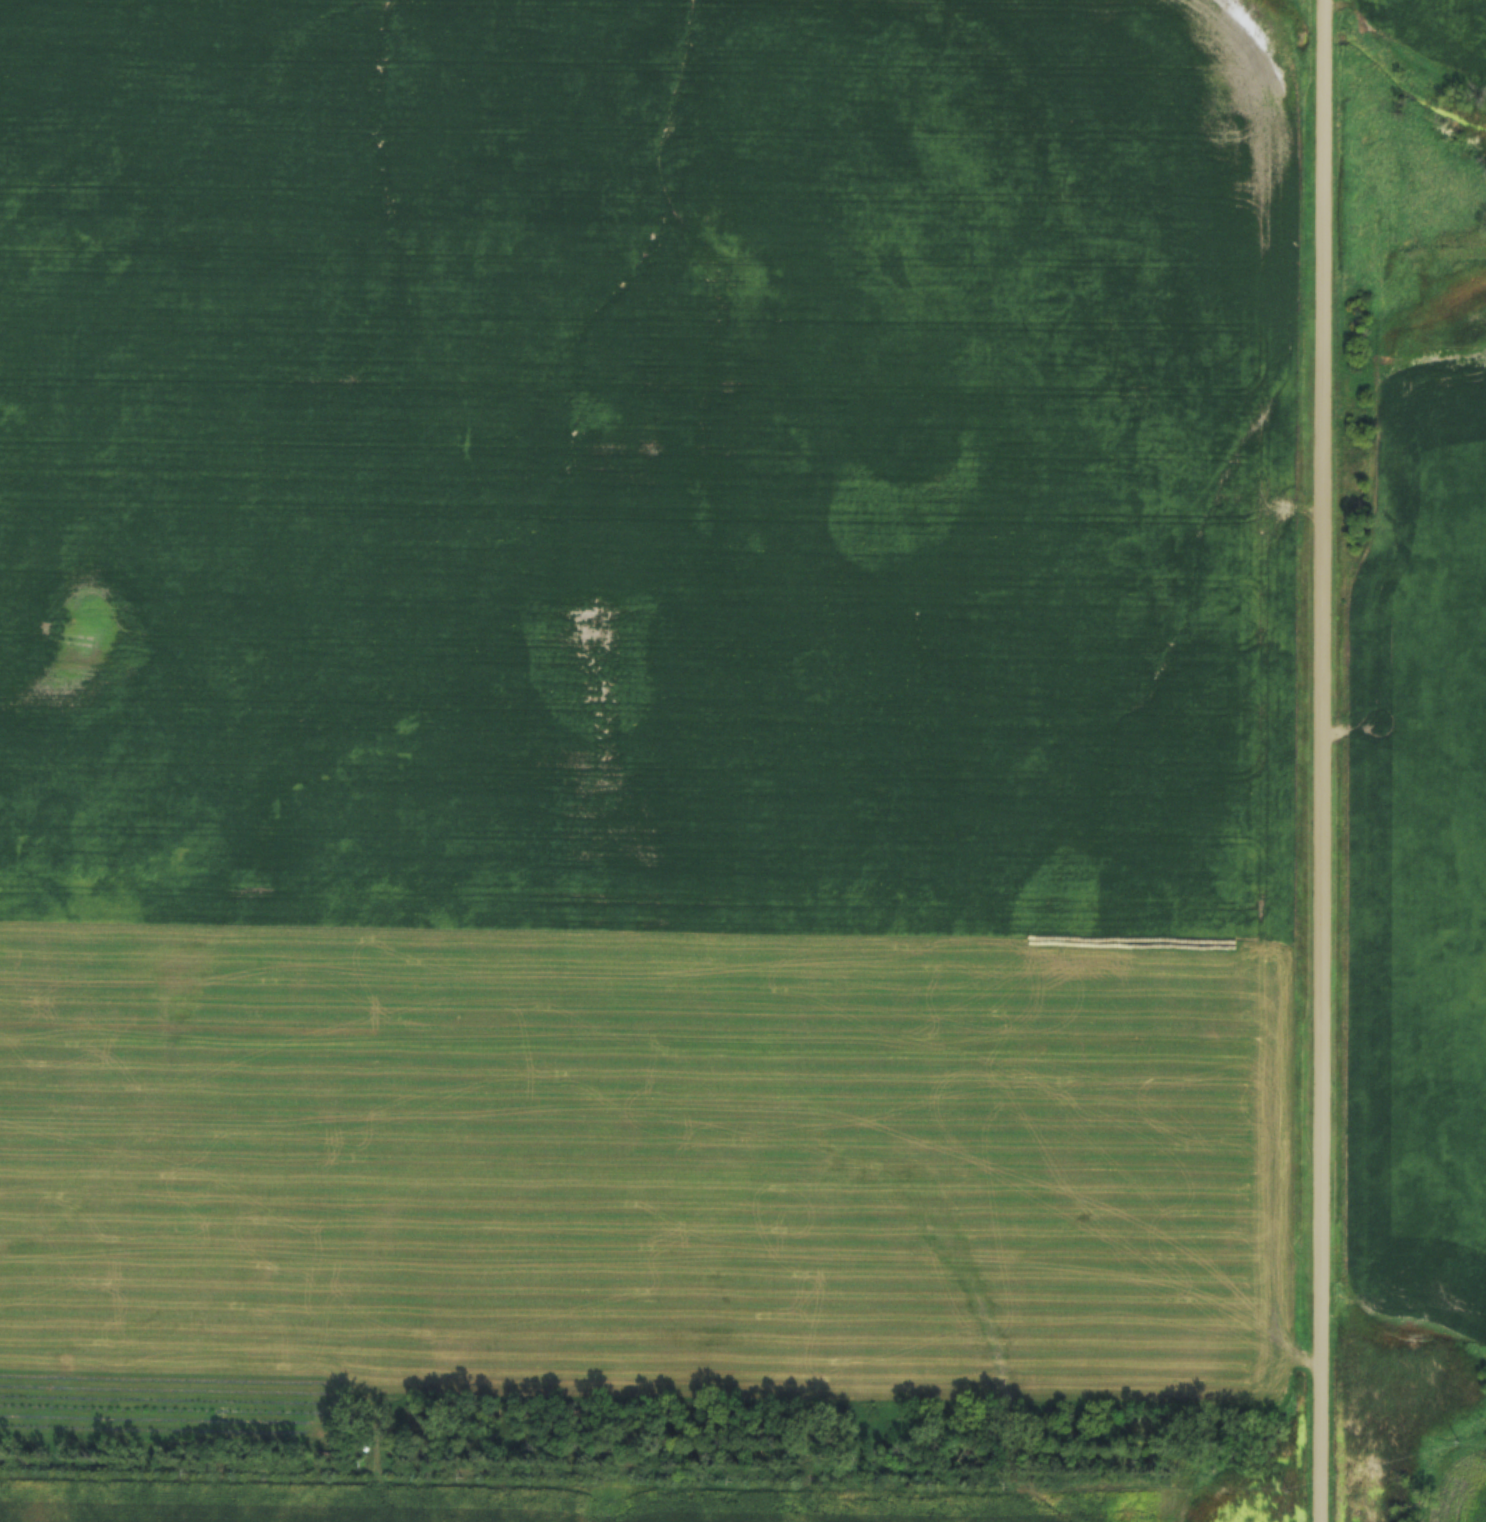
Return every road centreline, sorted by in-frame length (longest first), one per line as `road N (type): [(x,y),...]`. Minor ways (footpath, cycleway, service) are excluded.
road 1 (residential): [(1326,1521),(1326,0)]

